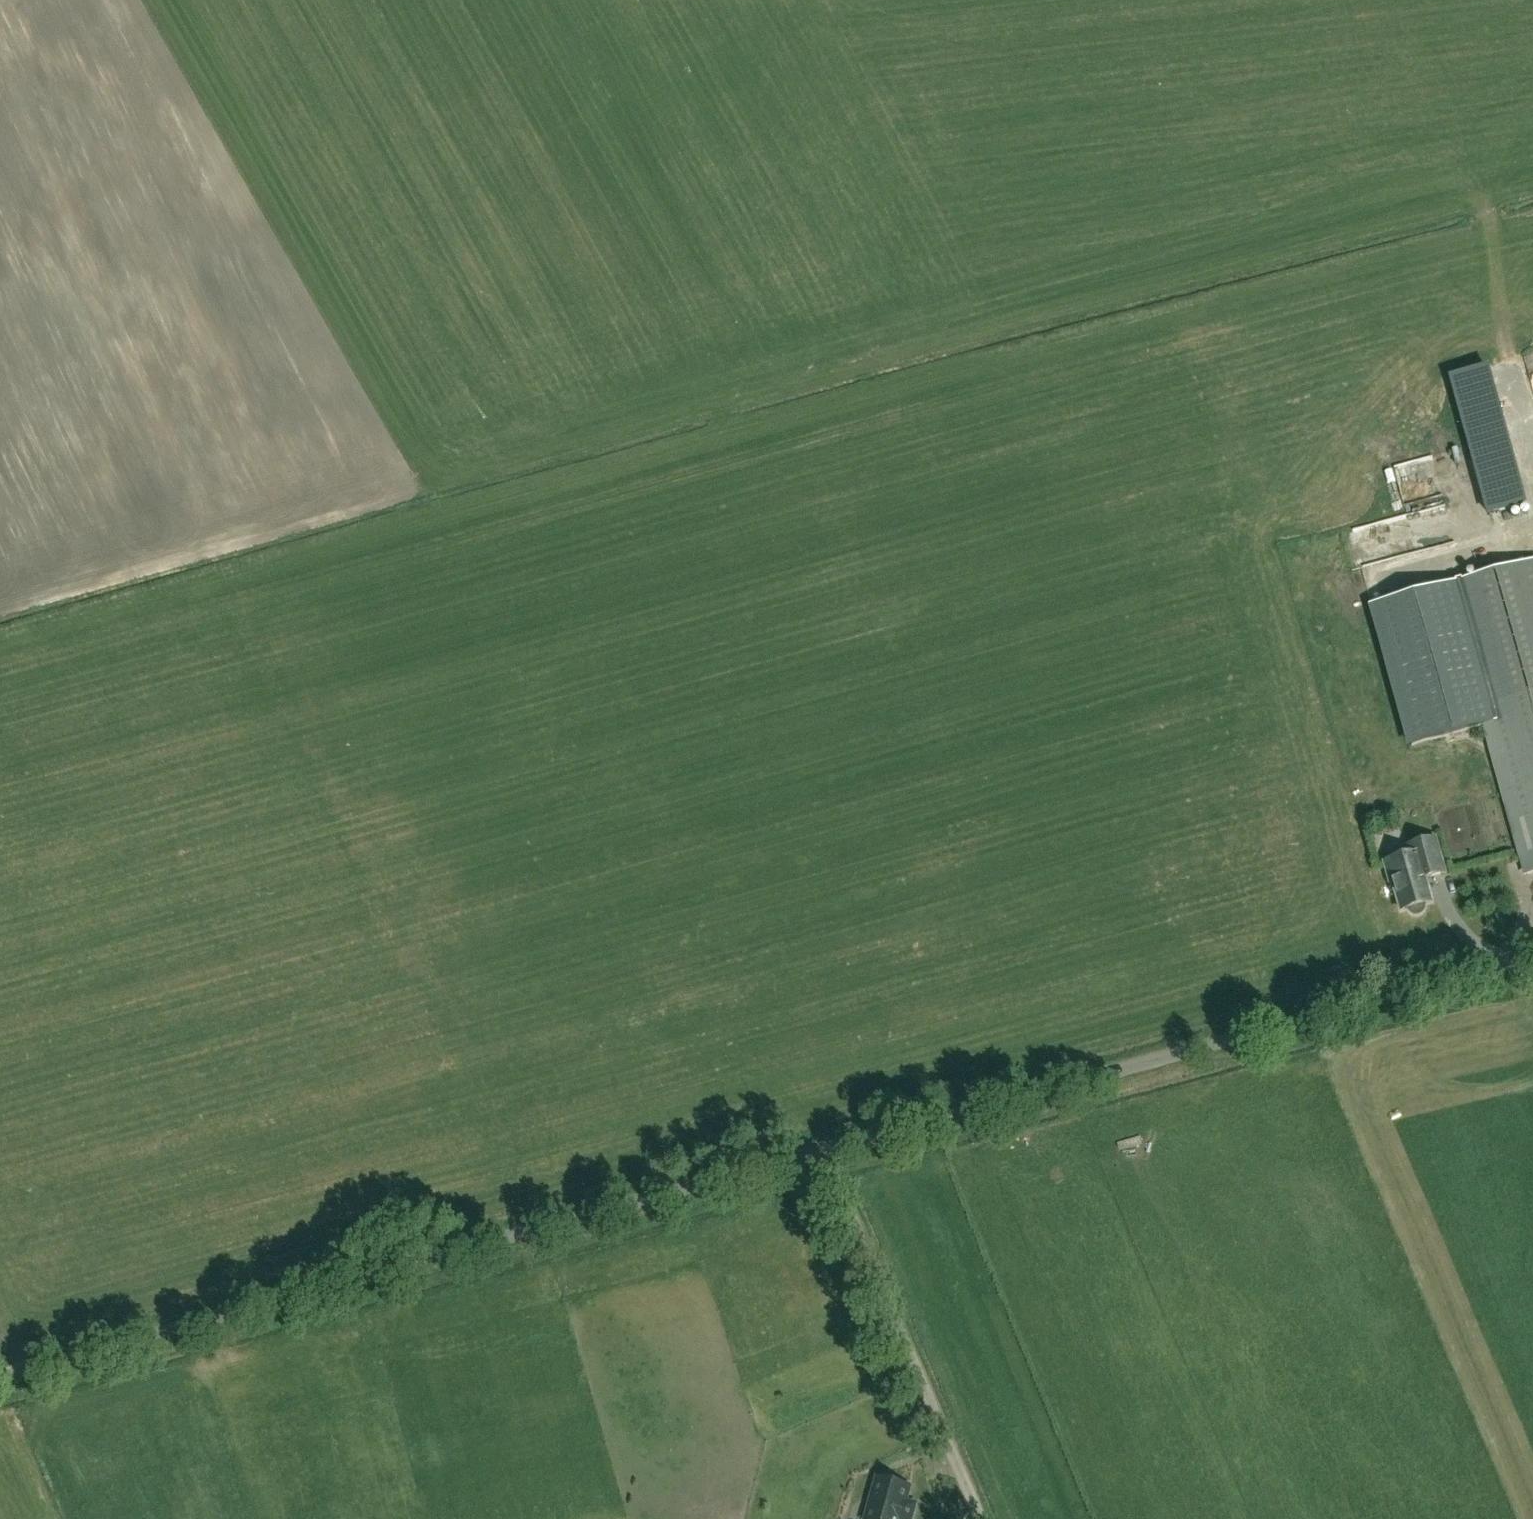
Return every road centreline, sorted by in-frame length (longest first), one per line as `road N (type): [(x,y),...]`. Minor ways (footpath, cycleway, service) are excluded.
road 1 (unclassified): [(0,1376),(1532,957)]

